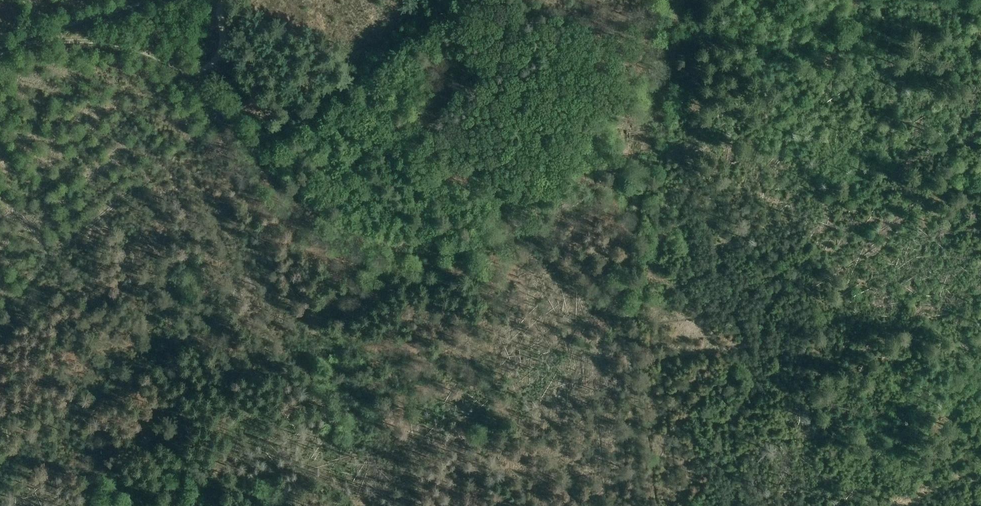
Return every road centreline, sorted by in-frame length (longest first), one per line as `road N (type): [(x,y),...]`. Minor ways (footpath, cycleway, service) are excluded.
road 1 (track): [(188,75),(101,42),(43,43),(0,56)]

